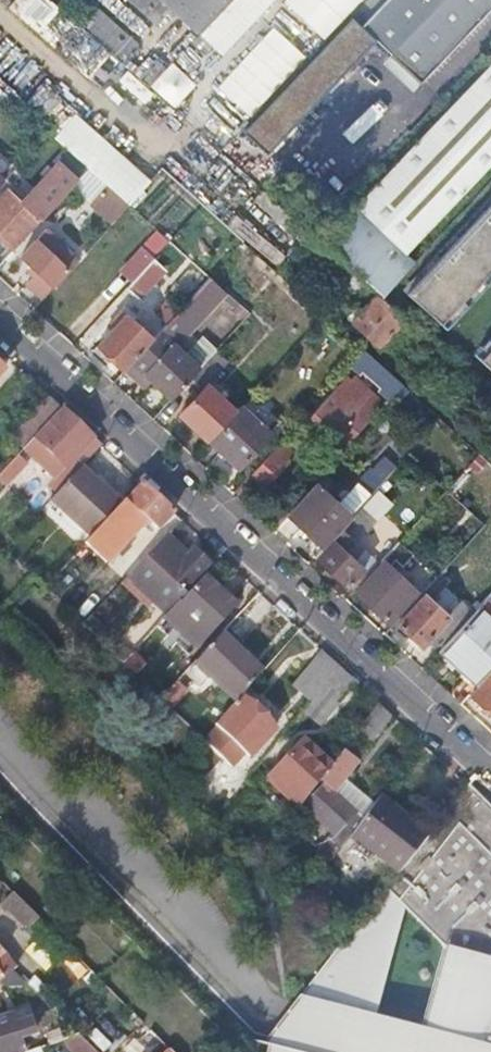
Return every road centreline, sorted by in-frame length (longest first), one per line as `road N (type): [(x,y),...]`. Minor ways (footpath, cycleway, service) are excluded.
road 1 (residential): [(490,772),(0,322)]

